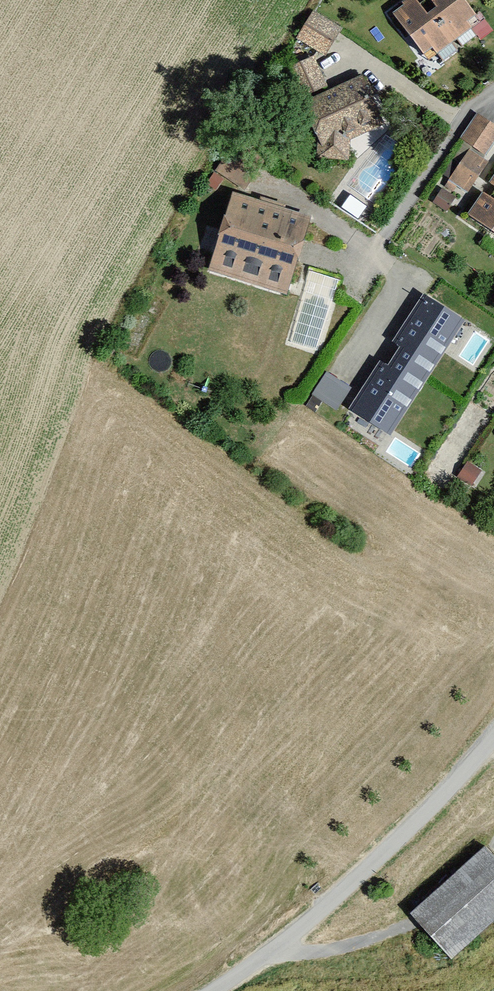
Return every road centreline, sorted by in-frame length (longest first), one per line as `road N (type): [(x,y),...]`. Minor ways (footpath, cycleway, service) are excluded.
road 1 (residential): [(493,748),(299,947),(234,990)]
road 2 (track): [(299,947),(346,947),(418,920)]

